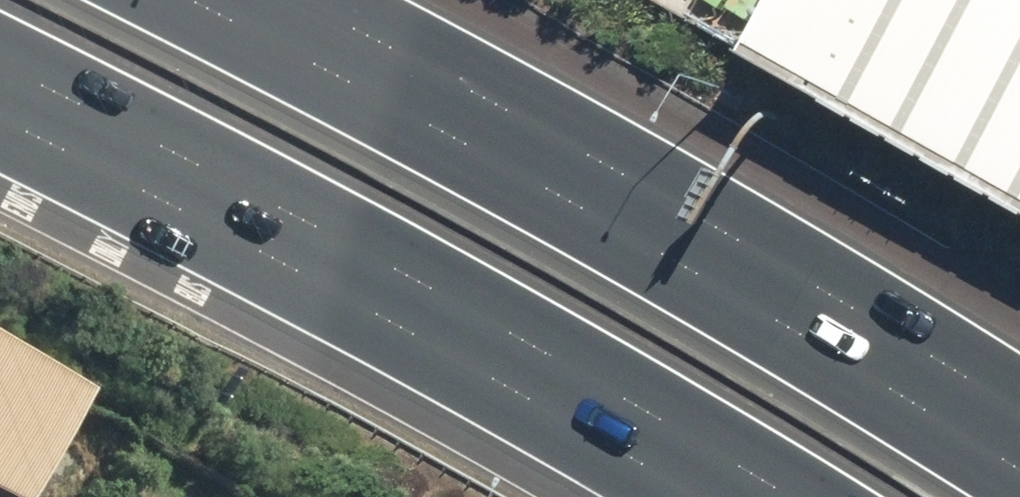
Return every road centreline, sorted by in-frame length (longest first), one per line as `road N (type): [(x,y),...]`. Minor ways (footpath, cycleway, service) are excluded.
road 1 (motorway): [(192,0),(674,257),(1019,466)]
road 2 (motorway): [(791,496),(436,293),(0,68)]

